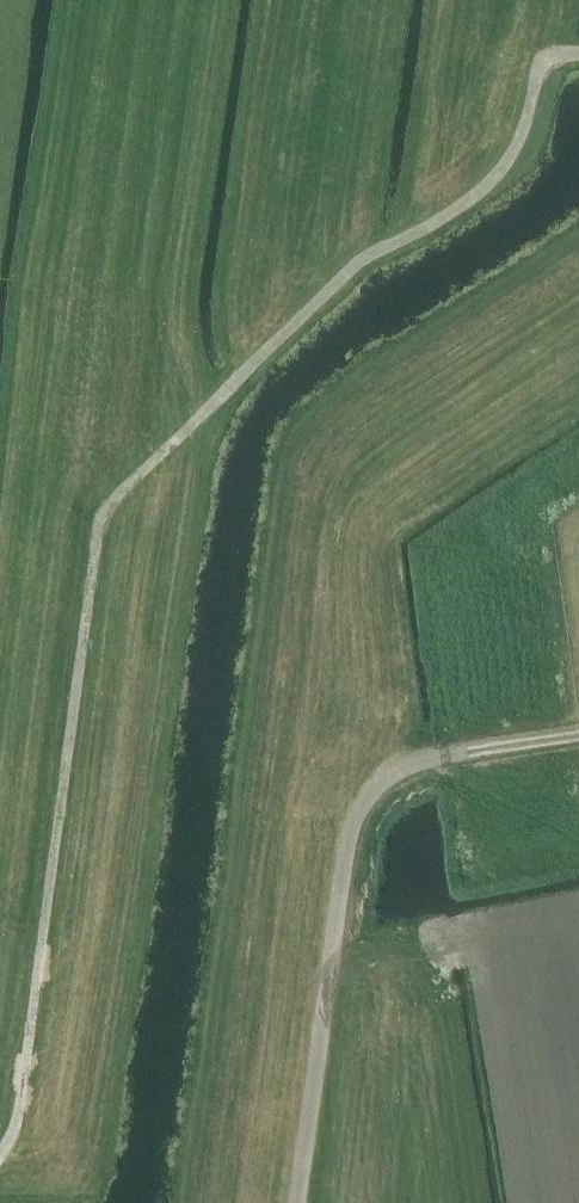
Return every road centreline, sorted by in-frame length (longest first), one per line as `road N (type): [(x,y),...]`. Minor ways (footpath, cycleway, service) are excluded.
road 1 (track): [(0,1153),(16,1117),(99,517),(357,263),(488,185),(520,136),(540,64),(578,54)]

